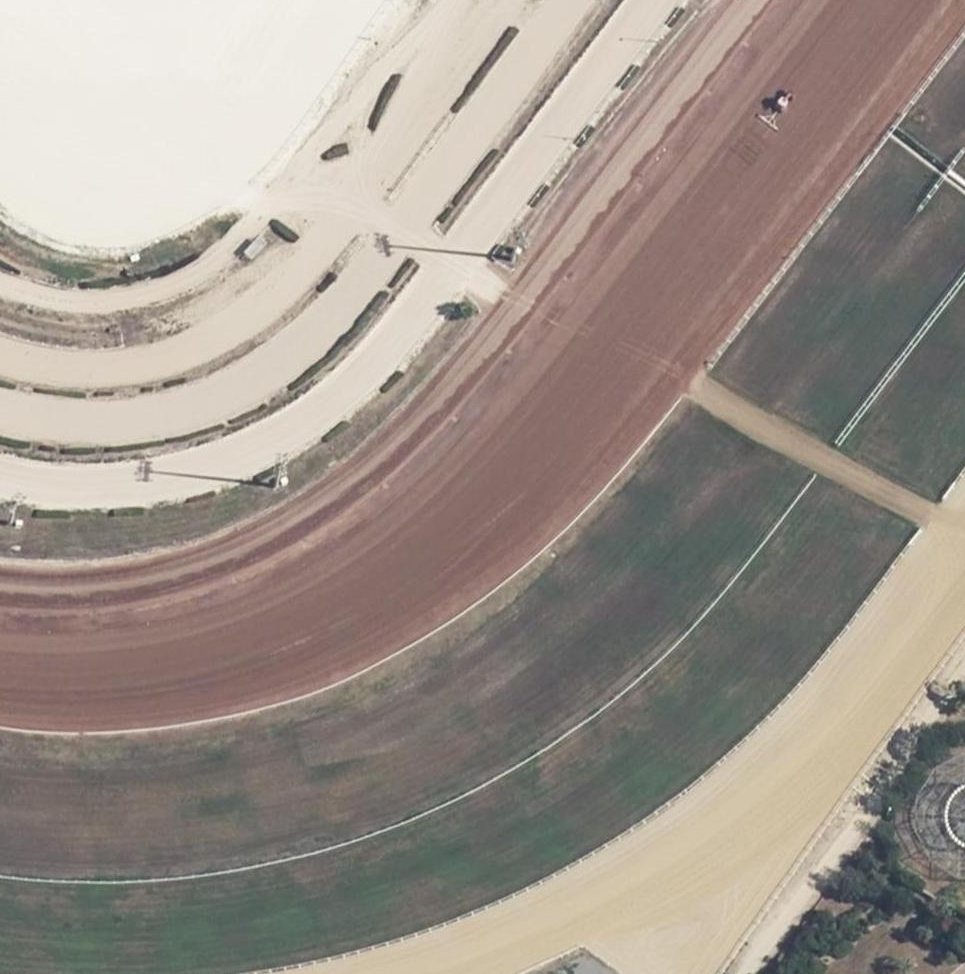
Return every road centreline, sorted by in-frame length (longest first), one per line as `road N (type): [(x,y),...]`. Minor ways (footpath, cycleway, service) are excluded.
road 1 (track): [(964,677),(747,973)]

